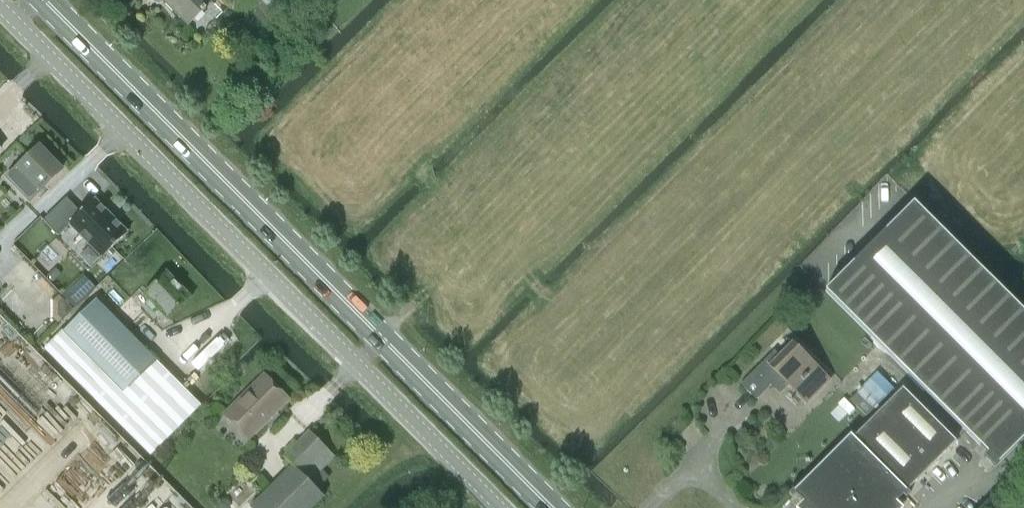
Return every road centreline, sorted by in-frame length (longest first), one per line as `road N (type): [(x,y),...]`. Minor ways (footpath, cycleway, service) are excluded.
road 1 (primary): [(45,0),(552,507)]
road 2 (unclassified): [(500,507),(0,6)]

